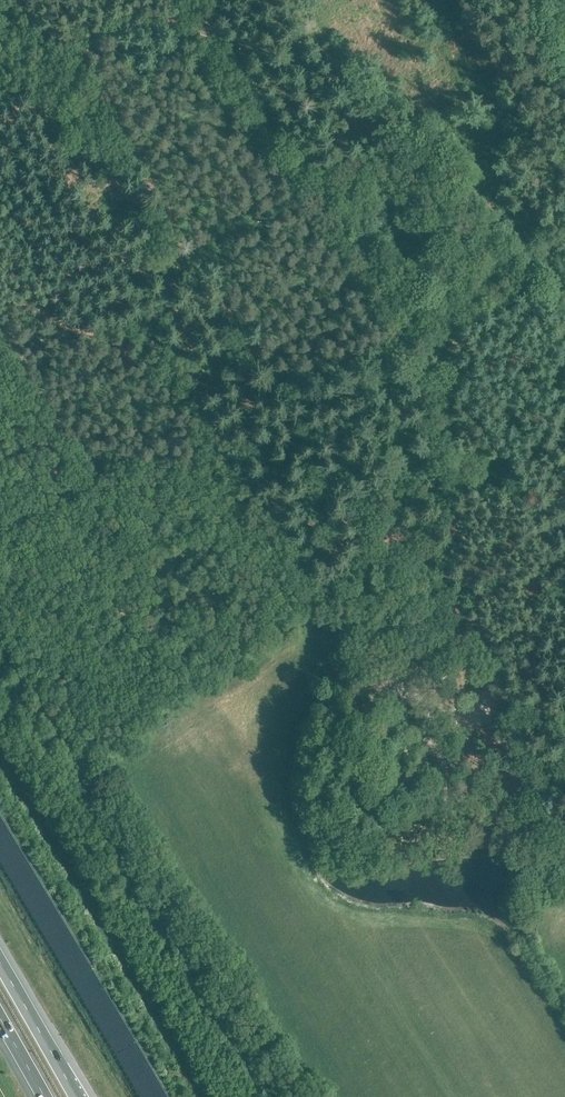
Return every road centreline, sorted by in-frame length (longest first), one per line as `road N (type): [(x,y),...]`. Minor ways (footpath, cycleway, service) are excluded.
road 1 (motorway): [(72,1096),(0,969)]

